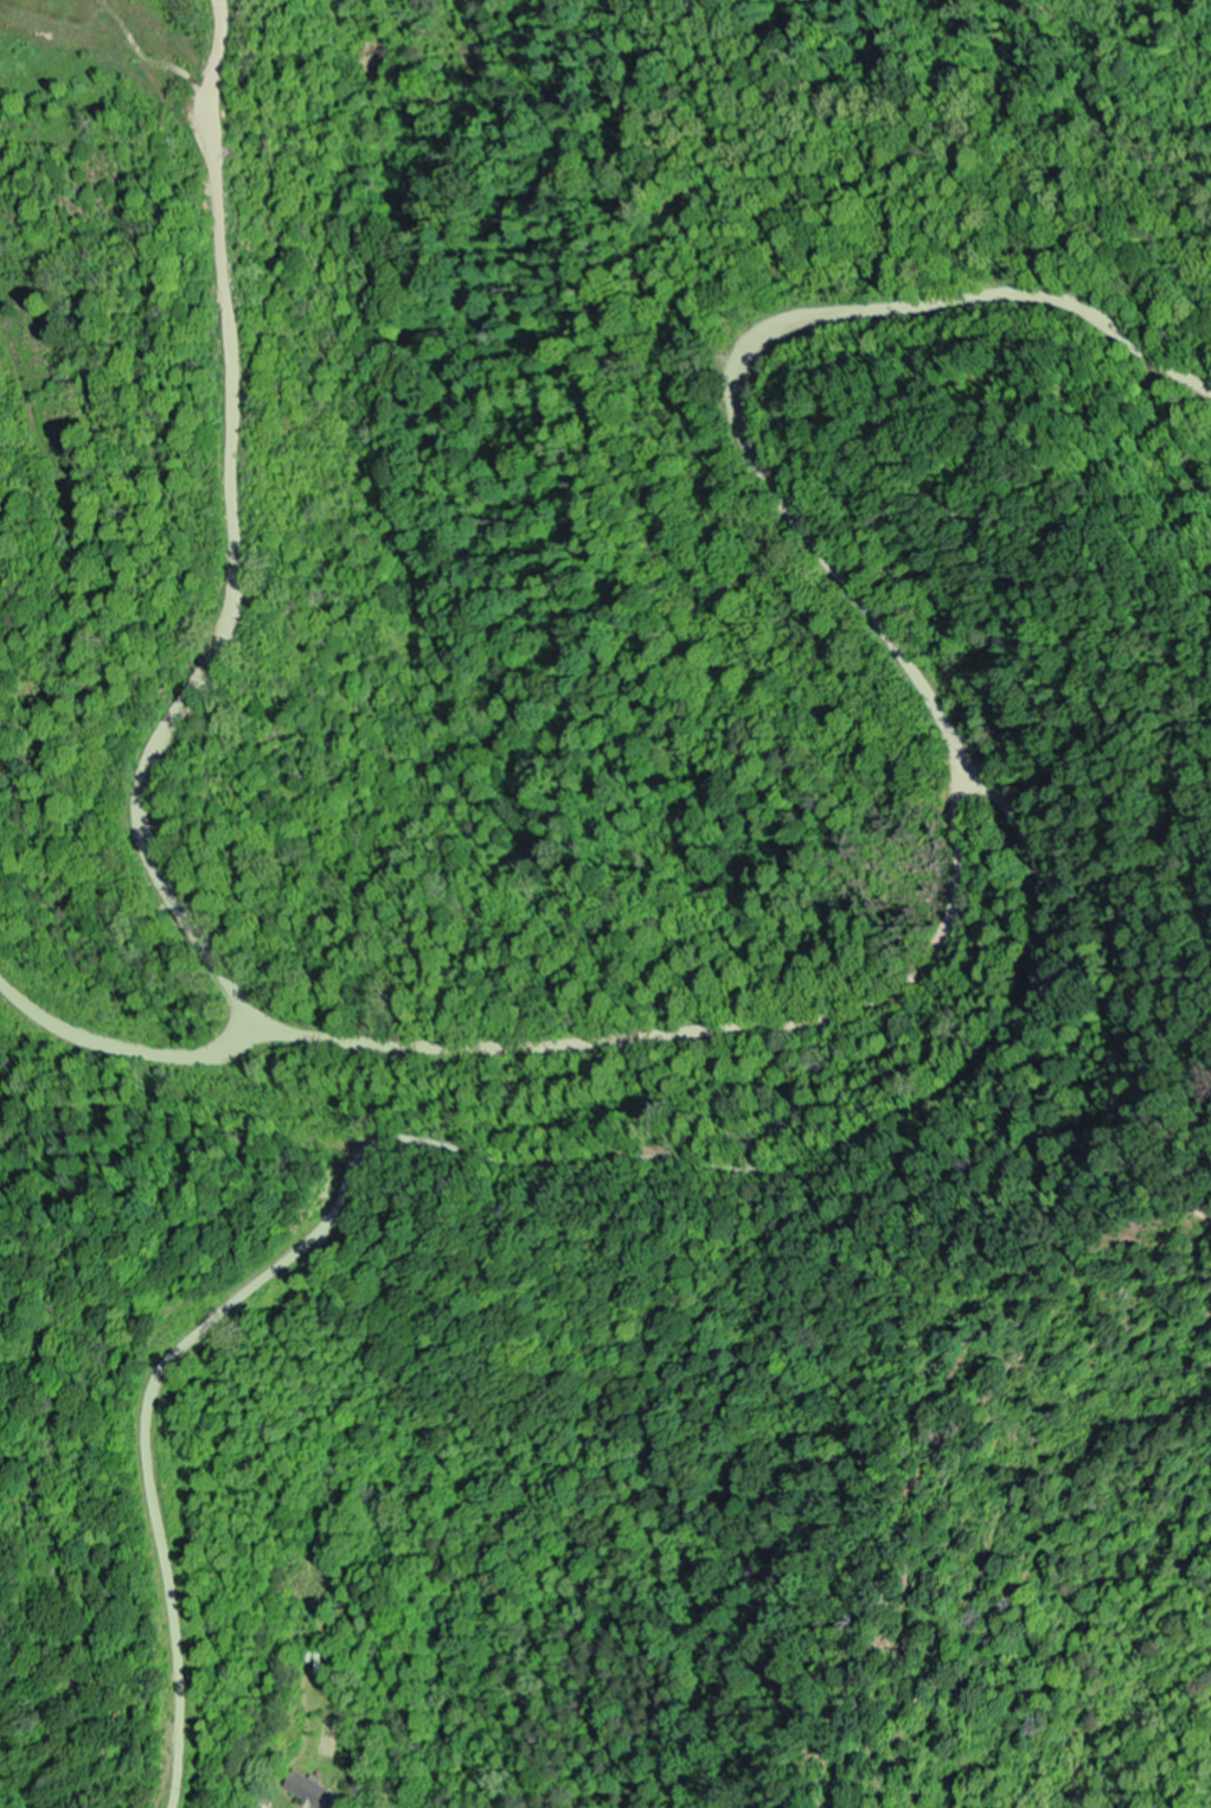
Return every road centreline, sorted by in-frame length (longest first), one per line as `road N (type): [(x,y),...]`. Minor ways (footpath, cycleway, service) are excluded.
road 1 (residential): [(171,1807),(179,1631),(146,1462),(147,1401),(179,1355),(321,1233),(369,1155),(412,1144),(511,1169),(623,1161),(730,1174),(814,1167),(975,1078),(1033,994),(1049,918),(1032,844),(969,765),(905,654),(770,483),(741,408),(755,359),(803,325),(1015,298),(1074,309),(1210,400)]

